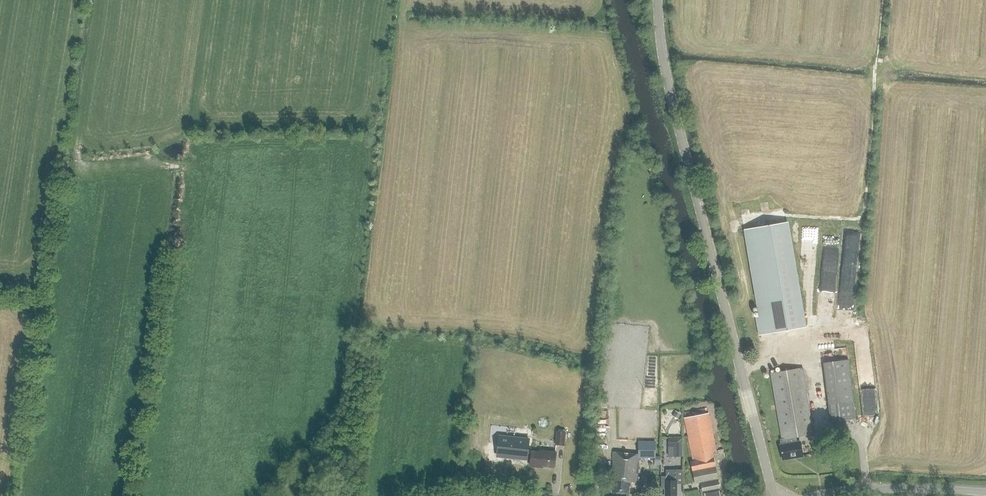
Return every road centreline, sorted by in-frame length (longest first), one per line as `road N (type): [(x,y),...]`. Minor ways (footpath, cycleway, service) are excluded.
road 1 (tertiary): [(774,495),(664,66),(657,0)]
road 2 (unclassified): [(816,495),(863,488),(985,493)]

